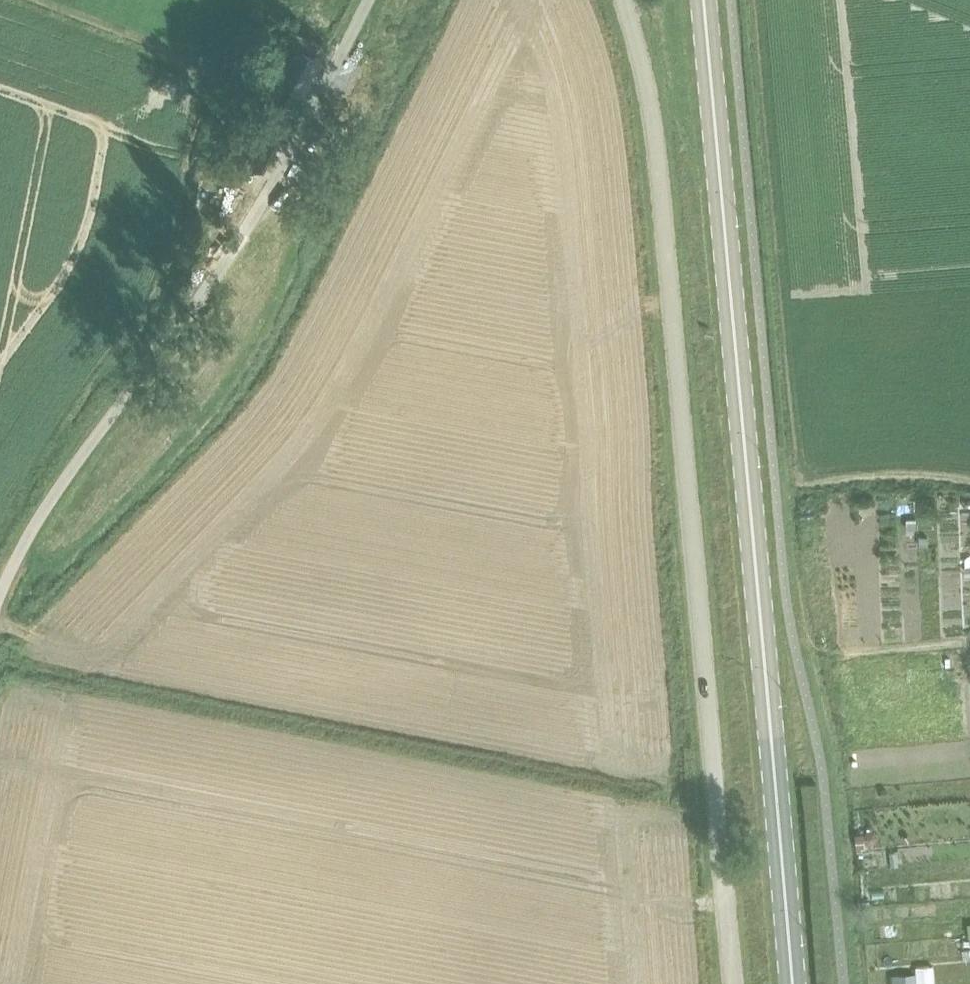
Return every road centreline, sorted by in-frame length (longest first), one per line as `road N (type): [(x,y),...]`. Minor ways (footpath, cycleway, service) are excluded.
road 1 (unclassified): [(733,983),(710,646),(658,151),(622,0)]
road 2 (primary): [(798,983),(706,0)]
road 3 (unclassified): [(0,590),(28,526),(279,179),(369,0)]

